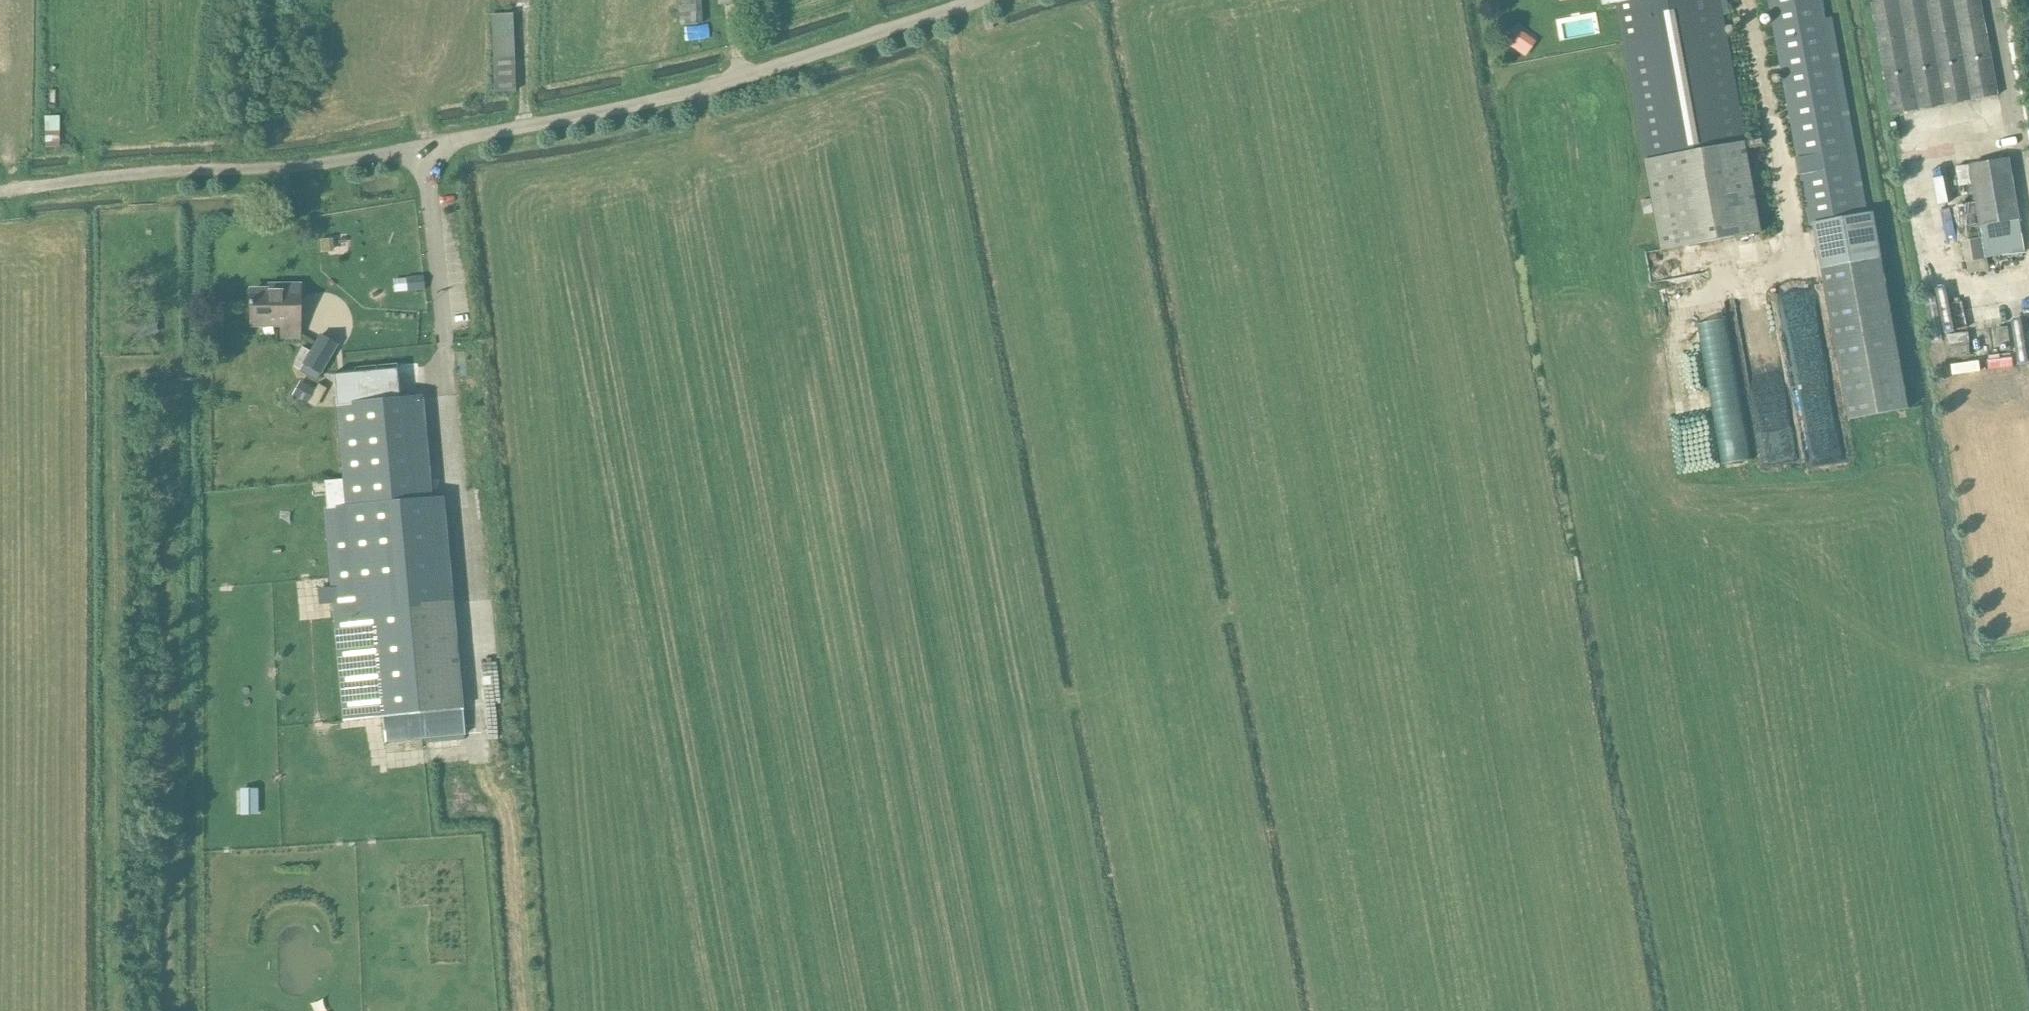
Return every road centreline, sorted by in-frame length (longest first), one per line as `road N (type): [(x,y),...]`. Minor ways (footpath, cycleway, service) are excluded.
road 1 (unclassified): [(16,189),(430,145),(689,92),(976,0)]

